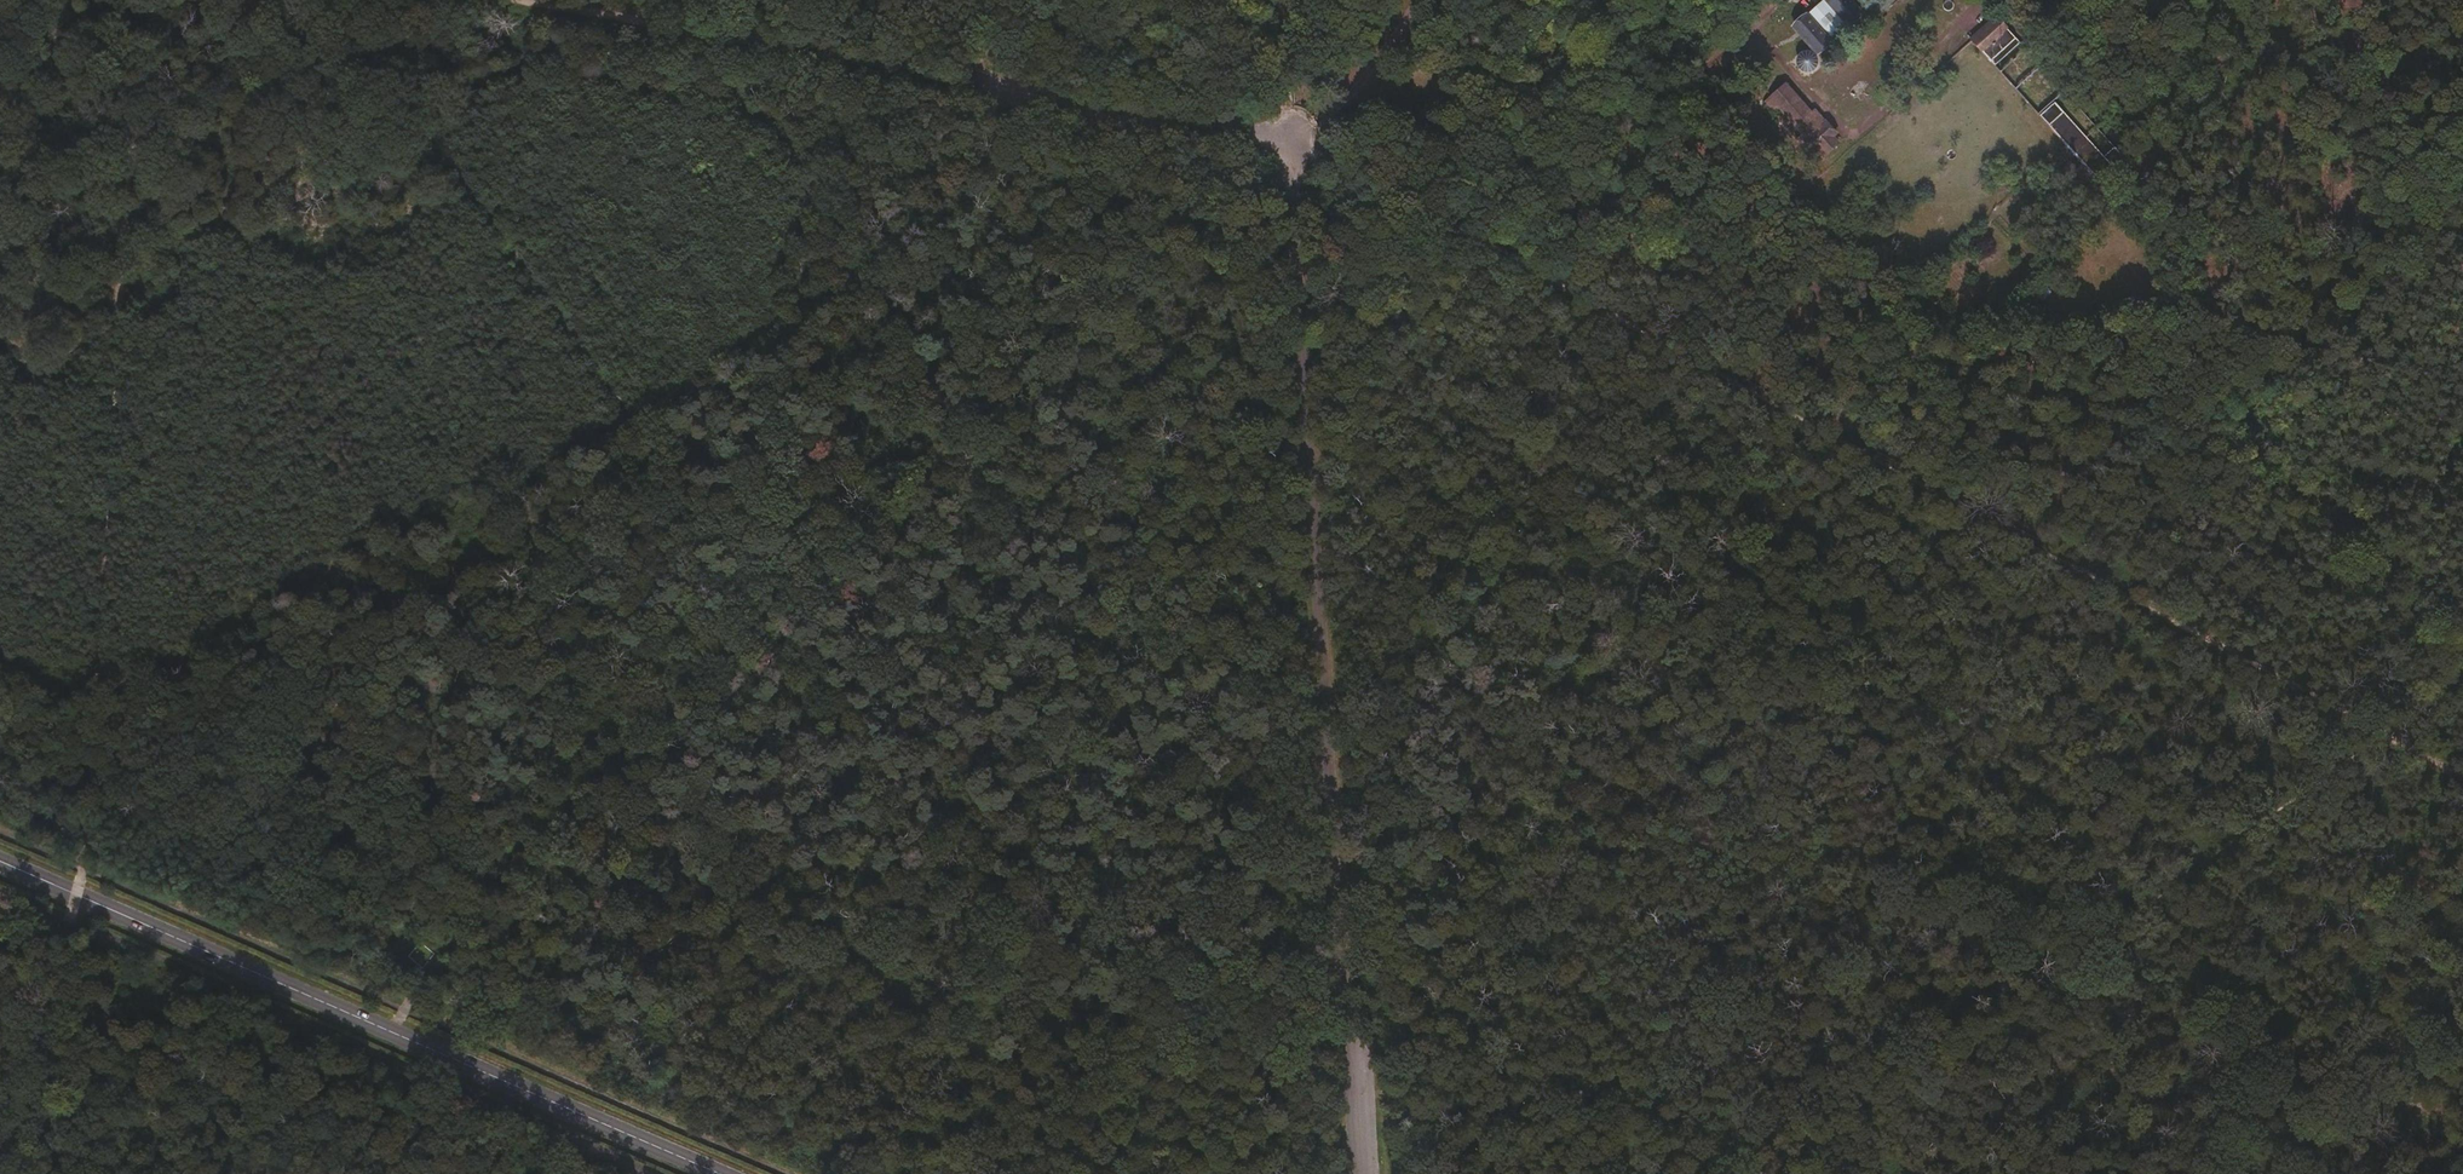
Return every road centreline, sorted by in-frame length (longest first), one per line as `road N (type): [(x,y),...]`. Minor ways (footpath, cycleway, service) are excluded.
road 1 (track): [(334,0),(1162,1173)]
road 2 (track): [(1292,143),(2462,776)]
road 3 (track): [(394,1033),(473,916),(763,607),(1193,193),(1292,143)]
road 4 (track): [(2462,75),(2169,292),(2117,316),(2005,334),(1935,309),(1874,273),(1800,205),(1783,174),(1696,80),(1639,137),(1626,189),(1555,286)]
road 5 (track): [(136,0),(87,867),(72,918),(0,1023)]
road 6 (unclassified): [(1292,143),(1352,1173)]
road 7 (track): [(1772,1173),(2462,693)]
road 8 (secondary): [(0,863),(717,1173)]
road 9 (track): [(483,0),(975,87)]
road 10 (track): [(1752,28),(1849,132),(1869,131),(1986,0)]
road 11 (track): [(1420,0),(1292,143)]
road 12 (track): [(1282,0),(1292,143)]
road 13 (track): [(2379,131),(2325,0)]

